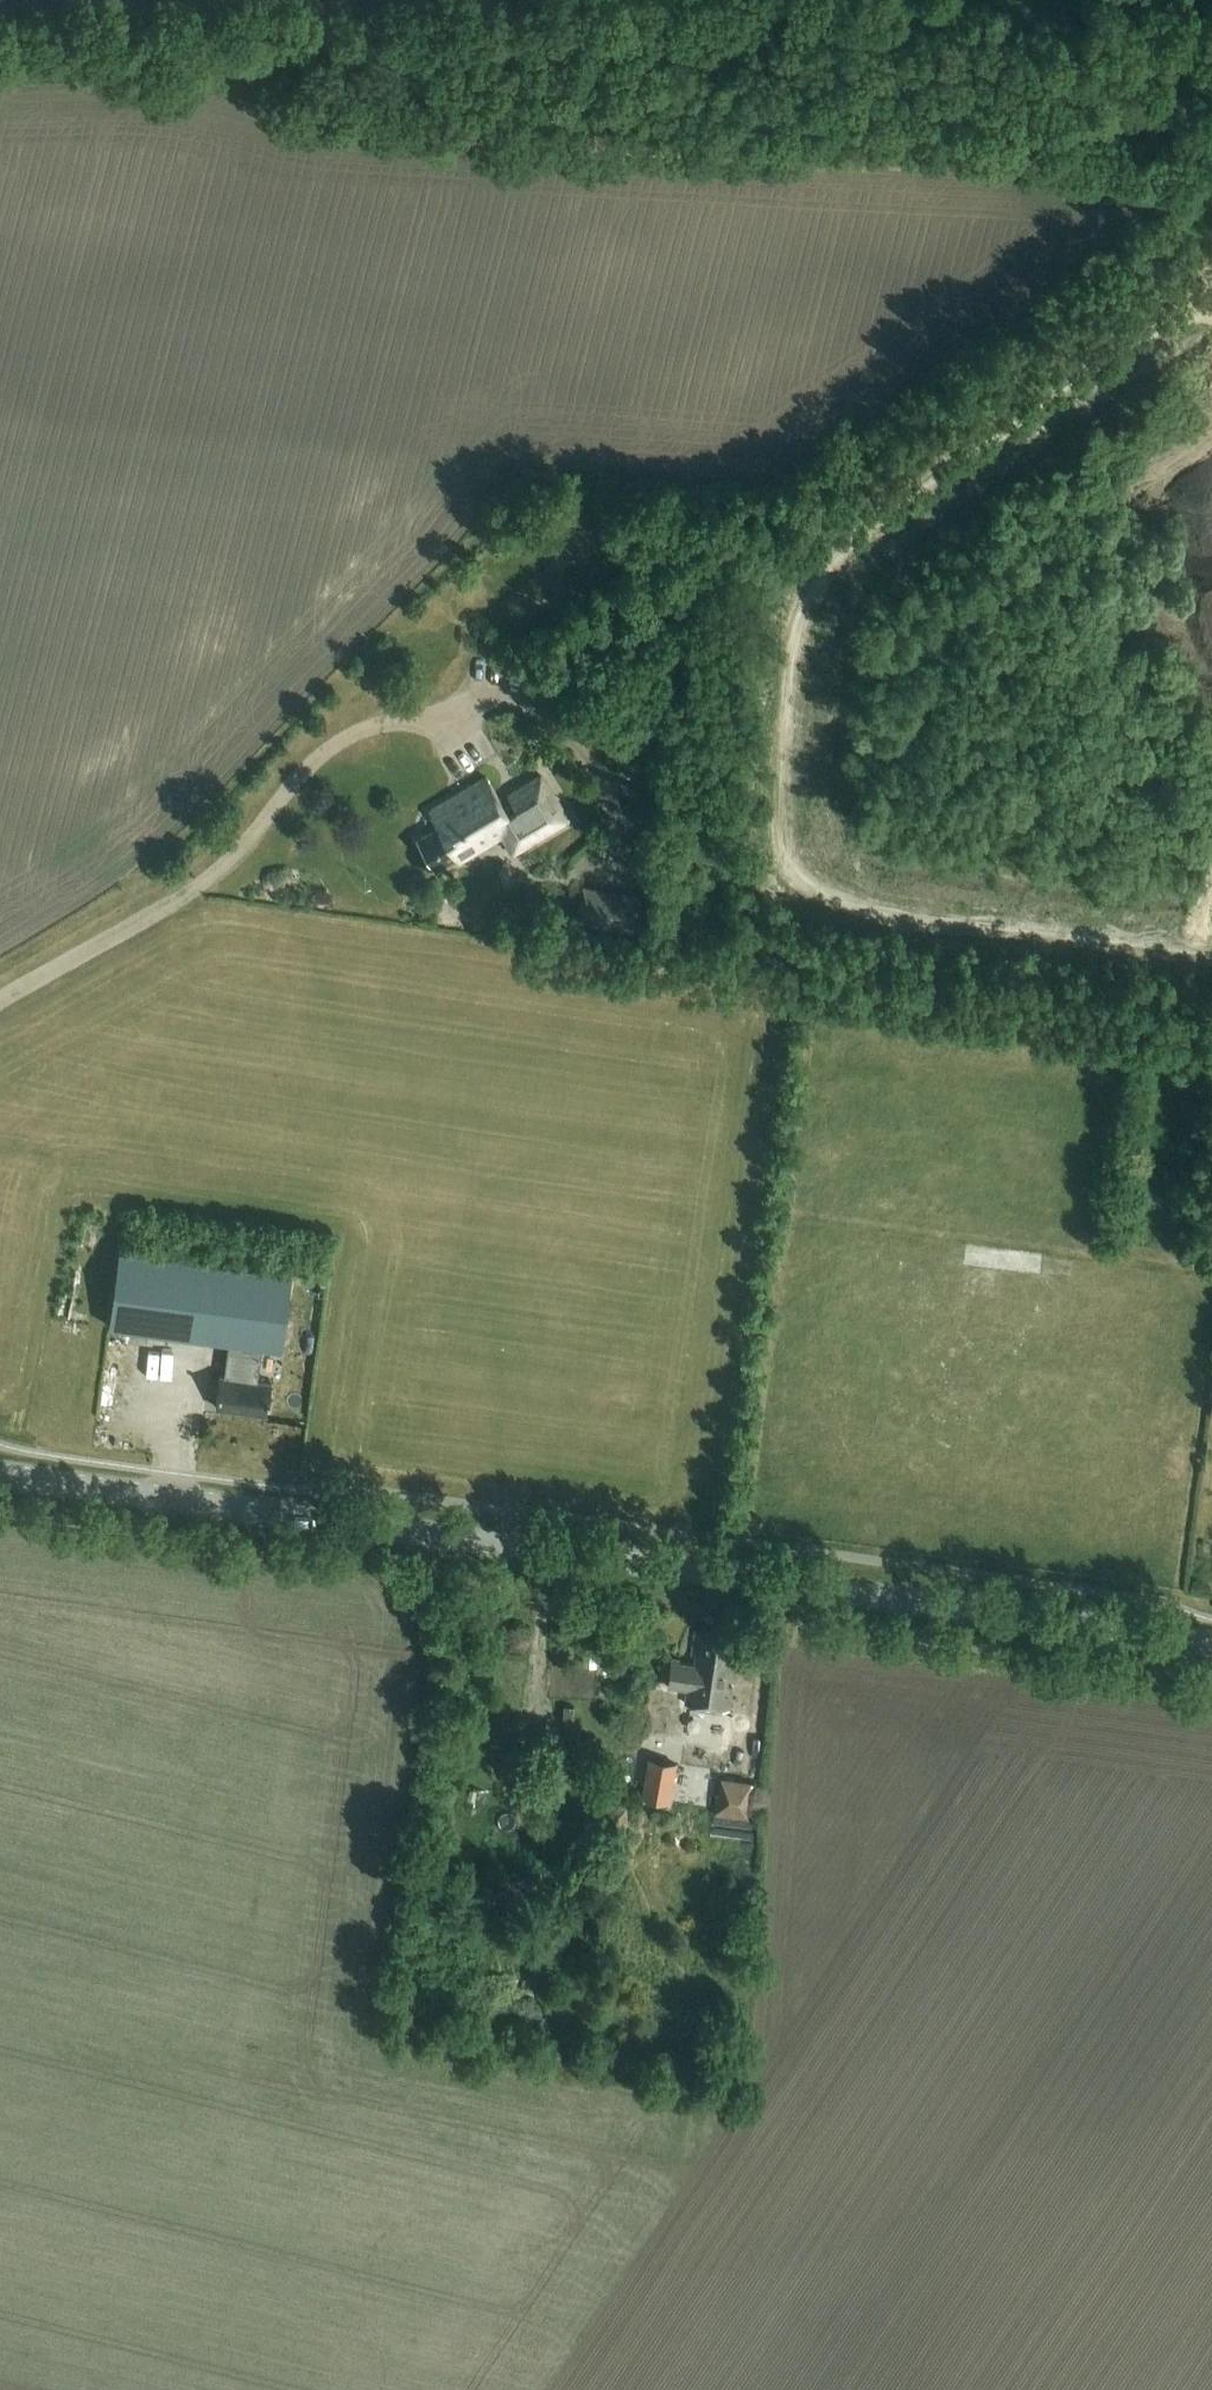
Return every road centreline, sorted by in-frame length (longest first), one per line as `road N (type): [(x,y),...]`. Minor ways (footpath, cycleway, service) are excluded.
road 1 (tertiary): [(1211,1644),(0,1475)]
road 2 (track): [(0,1003),(185,897)]

